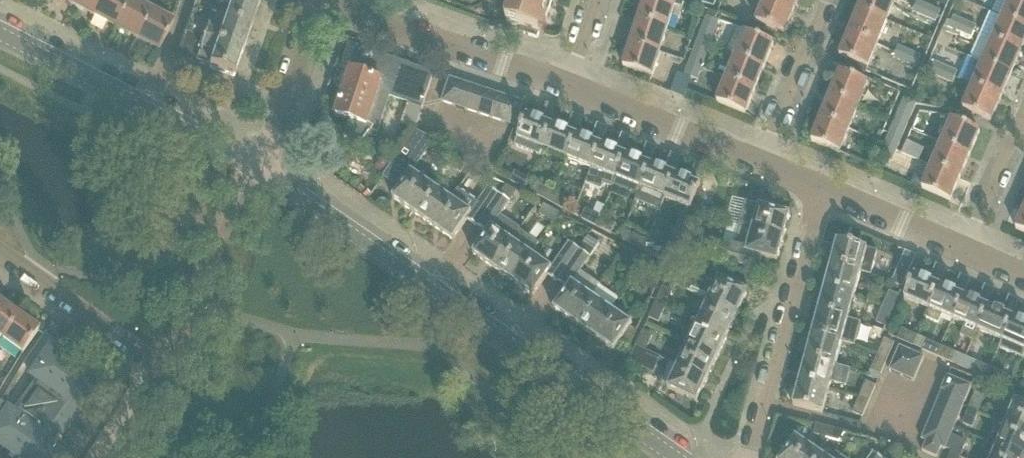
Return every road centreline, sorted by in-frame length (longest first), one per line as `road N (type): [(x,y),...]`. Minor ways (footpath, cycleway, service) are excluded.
road 1 (residential): [(680,457),(253,164)]
road 2 (residential): [(122,457),(169,371),(0,253)]
road 3 (residential): [(253,164),(0,32)]
road 4 (residential): [(747,457),(826,191)]
road 5 (residential): [(570,90),(322,2)]
road 6 (residential): [(765,162),(570,90)]
road 7 (residential): [(253,164),(322,2)]
road 8 (residential): [(765,162),(831,0)]
road 9 (residential): [(966,246),(826,191)]
road 10 (residential): [(966,246),(1023,114)]

